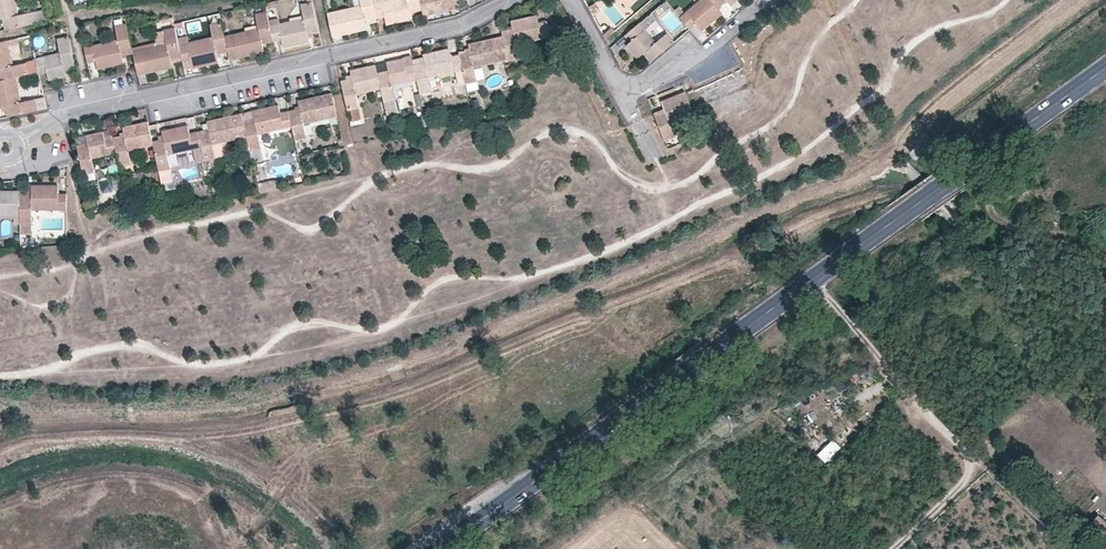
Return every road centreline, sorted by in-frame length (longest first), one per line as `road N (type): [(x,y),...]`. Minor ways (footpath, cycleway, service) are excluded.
road 1 (primary): [(1105,67),(443,548)]
road 2 (residential): [(3,149),(68,115),(461,26),(509,0)]
road 3 (residential): [(767,0),(708,49),(624,94)]

